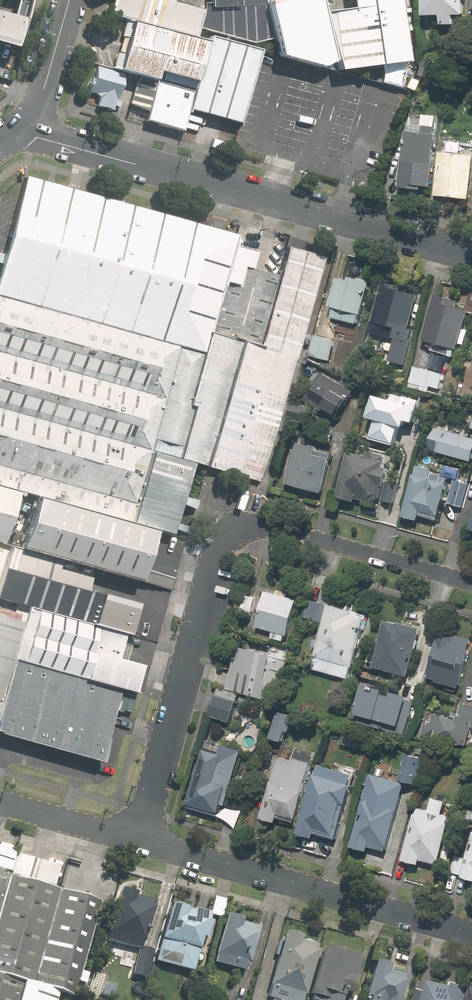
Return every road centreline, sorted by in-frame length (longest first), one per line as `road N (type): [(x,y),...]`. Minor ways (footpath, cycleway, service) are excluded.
road 1 (residential): [(17,130),(471,253)]
road 2 (tertiary): [(471,933),(136,838)]
road 3 (residential): [(234,527),(219,547),(136,838)]
road 4 (residential): [(234,527),(257,523),(471,583)]
road 5 (residential): [(70,0),(37,110),(17,130)]
road 6 (tertiary): [(136,838),(0,800)]

